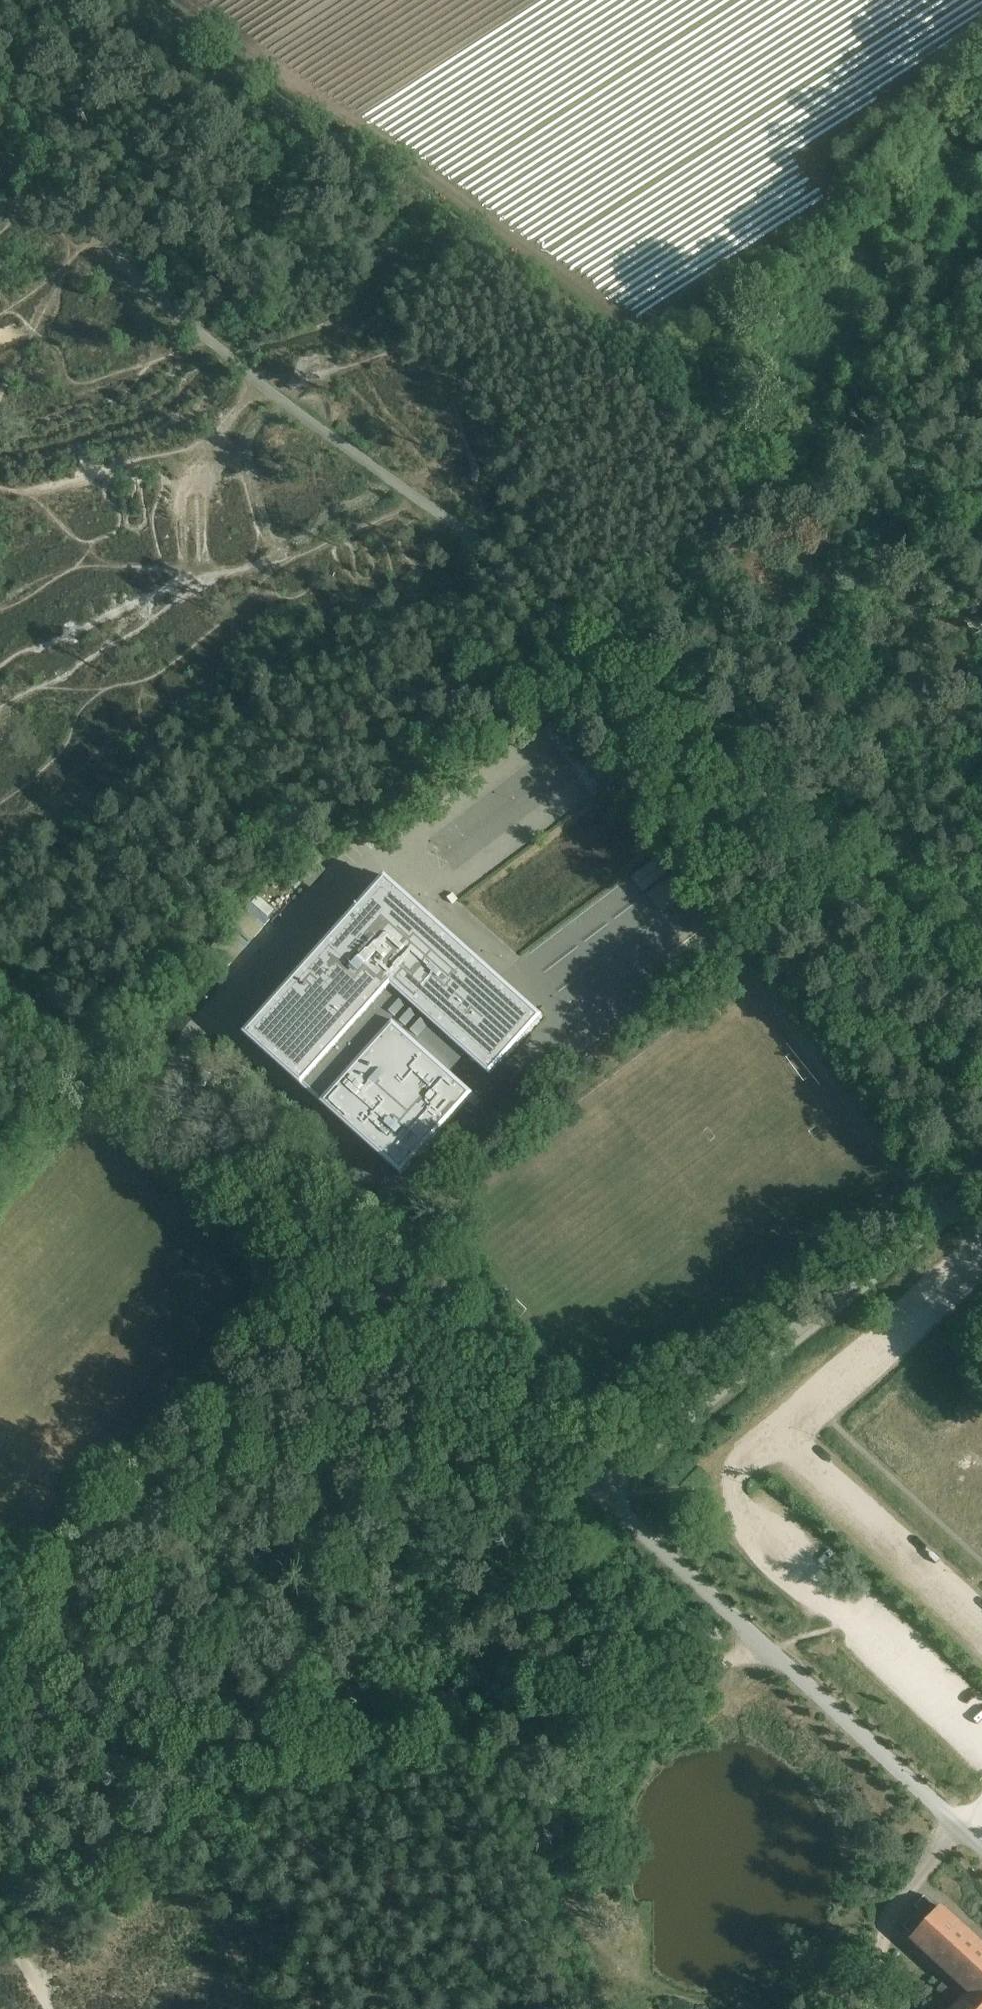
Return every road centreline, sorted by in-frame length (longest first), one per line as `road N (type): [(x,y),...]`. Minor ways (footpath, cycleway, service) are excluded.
road 1 (unclassified): [(981,1846),(594,1491),(981,1184)]

